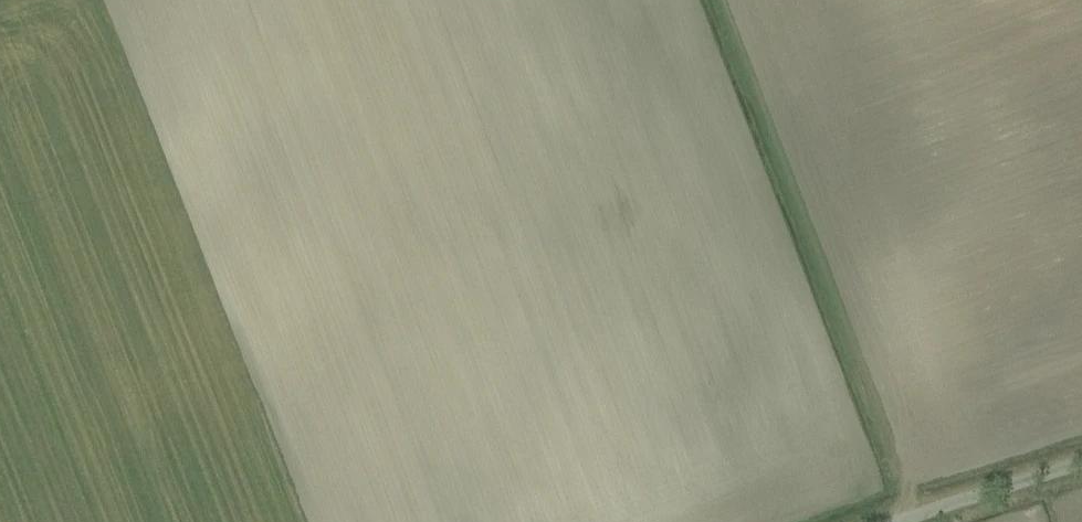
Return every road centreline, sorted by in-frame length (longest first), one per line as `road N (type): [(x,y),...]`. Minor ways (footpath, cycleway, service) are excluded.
road 1 (unclassified): [(907,521),(1081,469)]

